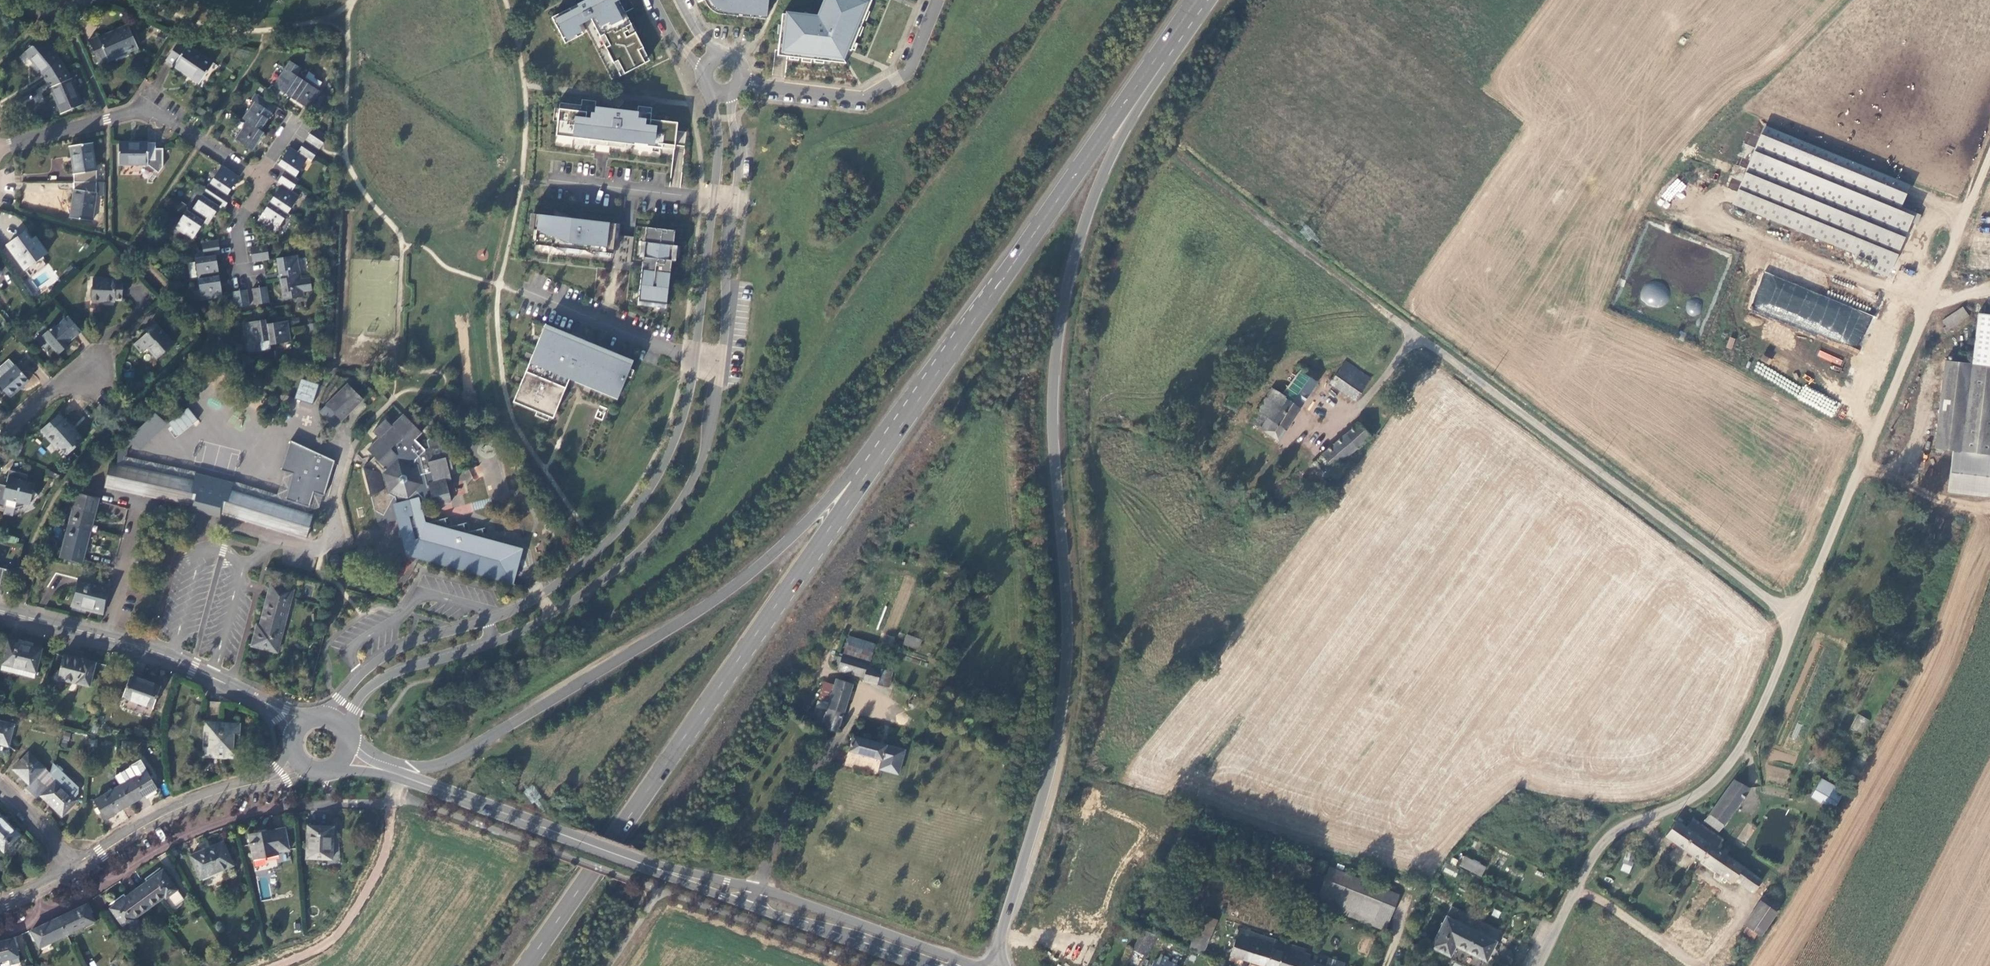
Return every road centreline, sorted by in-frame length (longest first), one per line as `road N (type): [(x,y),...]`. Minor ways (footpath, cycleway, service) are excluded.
road 1 (primary): [(989,965),(1035,830),(1060,721),(1068,615),(1053,434),(1067,305),(1092,203),(1121,134),(1184,24)]
road 2 (primary): [(908,414),(523,965)]
road 3 (primary): [(908,414),(735,587),(472,749),(397,774)]
road 4 (tertiary): [(346,731),(360,696),(376,681),(525,630),(651,539),(697,468),(720,367)]
road 5 (tertiary): [(694,360),(662,465),(604,543),(519,608),(400,647),(326,714)]
road 6 (residential): [(1795,619),(1989,160)]
road 7 (residential): [(1795,619),(1409,333)]
road 8 (primary): [(1184,24),(908,414)]
road 9 (residential): [(1539,965),(1594,855),(1621,827),(1679,807),(1727,772),(1795,619)]
road 10 (residential): [(0,937),(183,837),(240,816),(331,803)]
road 11 (secondary): [(669,871),(944,965)]
road 12 (secondary): [(669,871),(397,774)]
road 13 (residential): [(0,148),(144,108),(258,180)]
road 14 (residential): [(1409,333),(1188,167)]
road 15 (residential): [(936,0),(904,76),(871,94),(778,89),(744,77)]
road 16 (residential): [(303,765),(180,806),(76,865)]
road 17 (secondary): [(296,726),(213,677),(108,637)]
road 18 (residential): [(545,182),(712,201)]
road 19 (tertiary): [(720,367),(731,204)]
road 20 (tertiary): [(712,201),(694,360)]
road 21 (residential): [(108,637),(140,513)]

